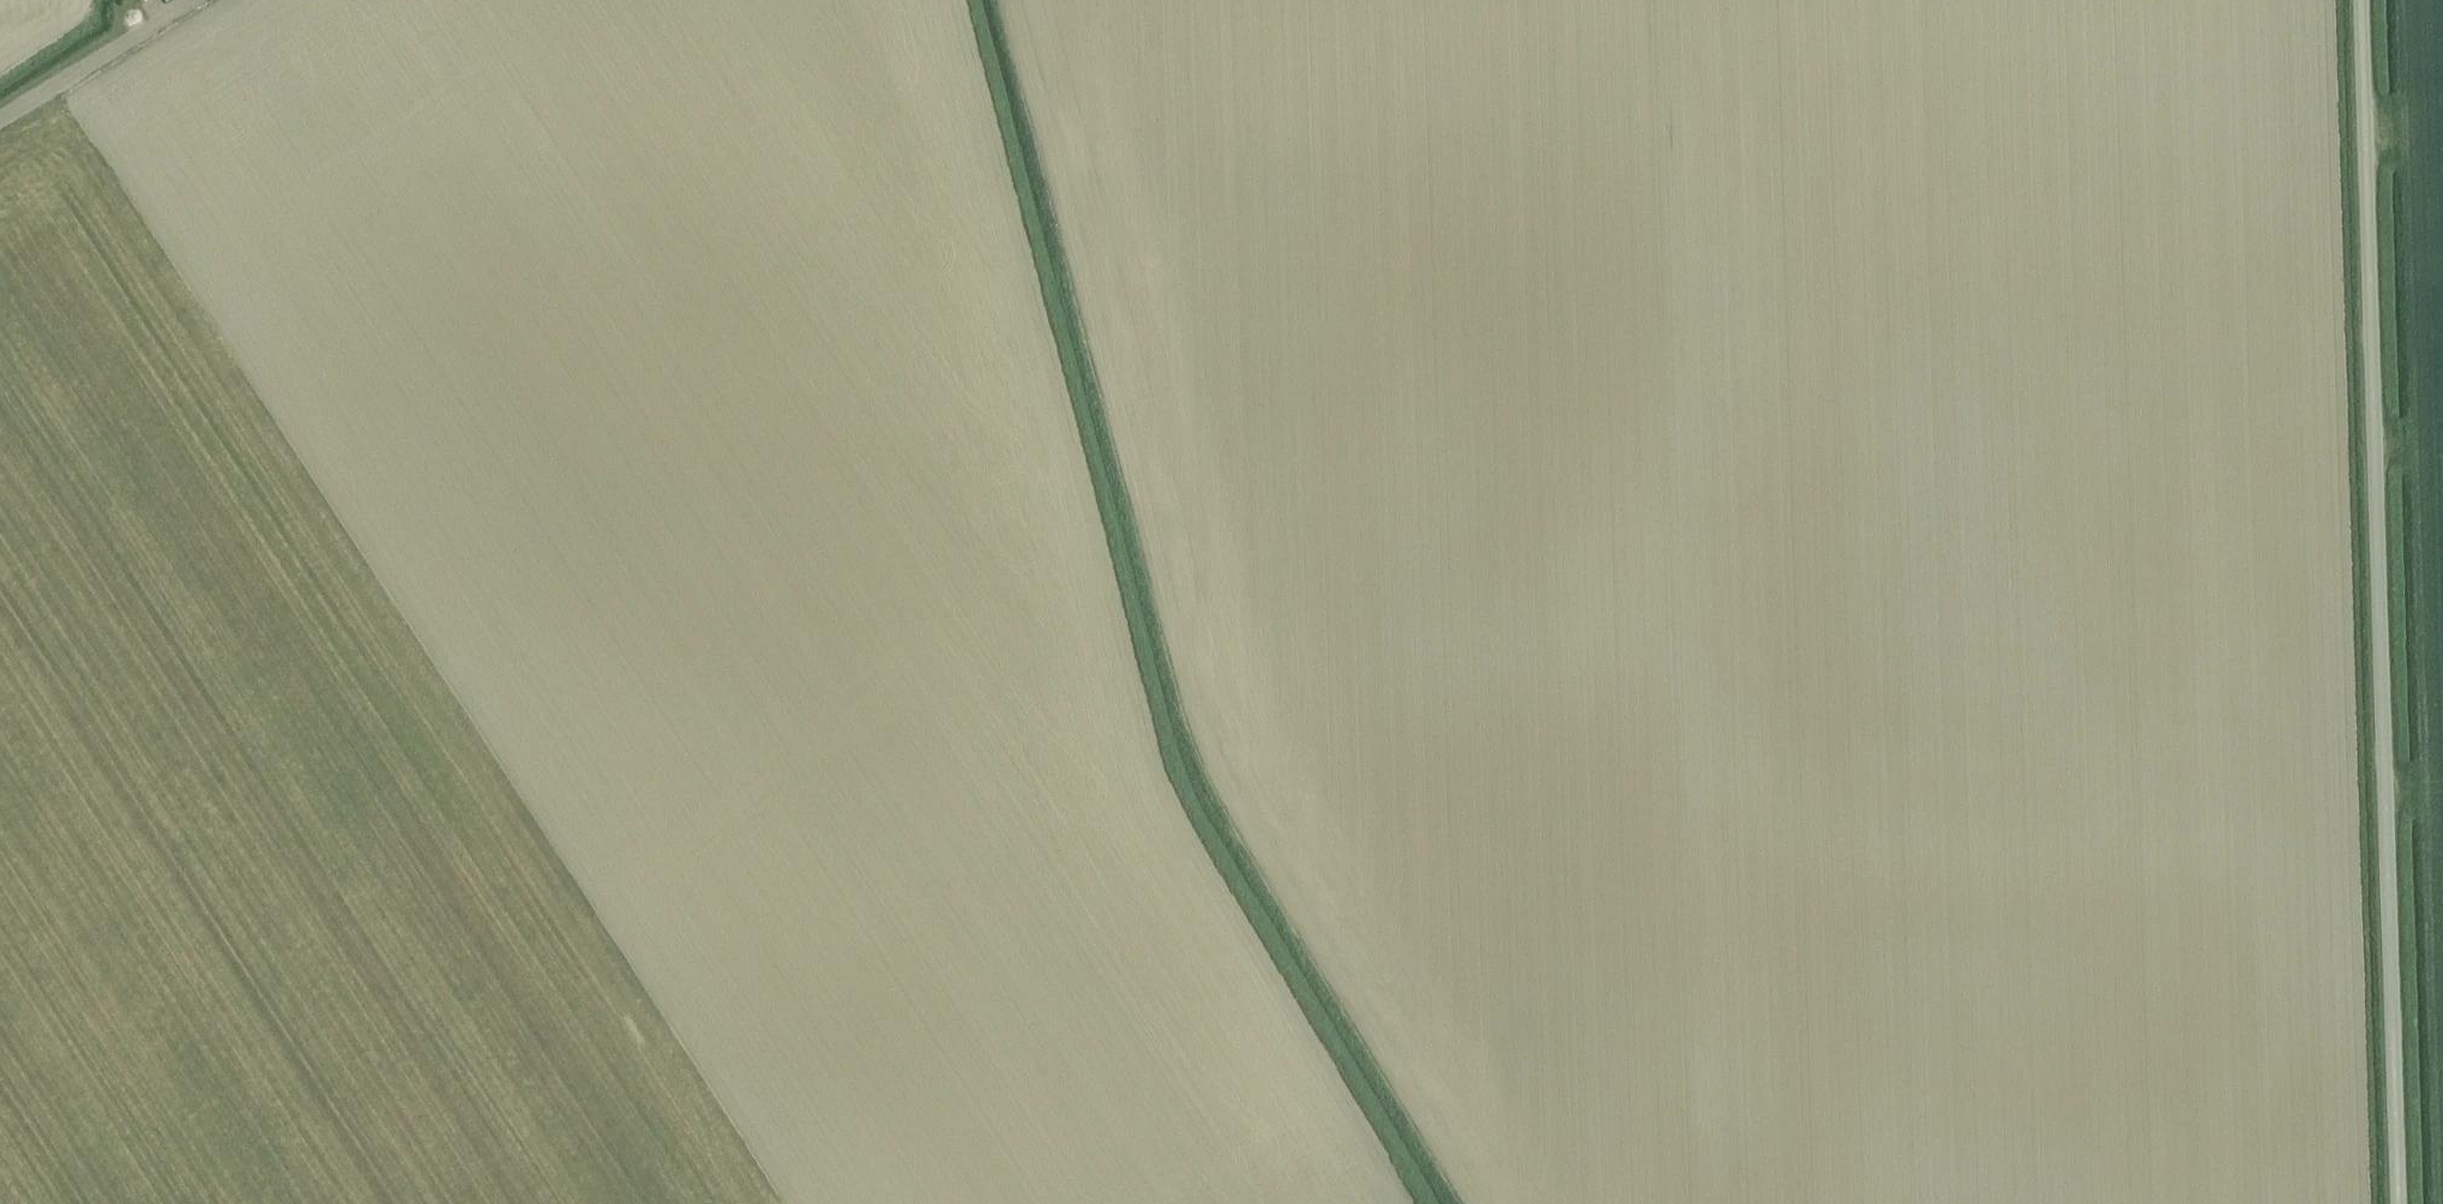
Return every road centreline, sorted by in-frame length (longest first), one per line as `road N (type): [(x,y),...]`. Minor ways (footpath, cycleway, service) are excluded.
road 1 (unclassified): [(2406,1203),(2399,725),(2374,0)]
road 2 (unclassified): [(0,124),(194,0)]

